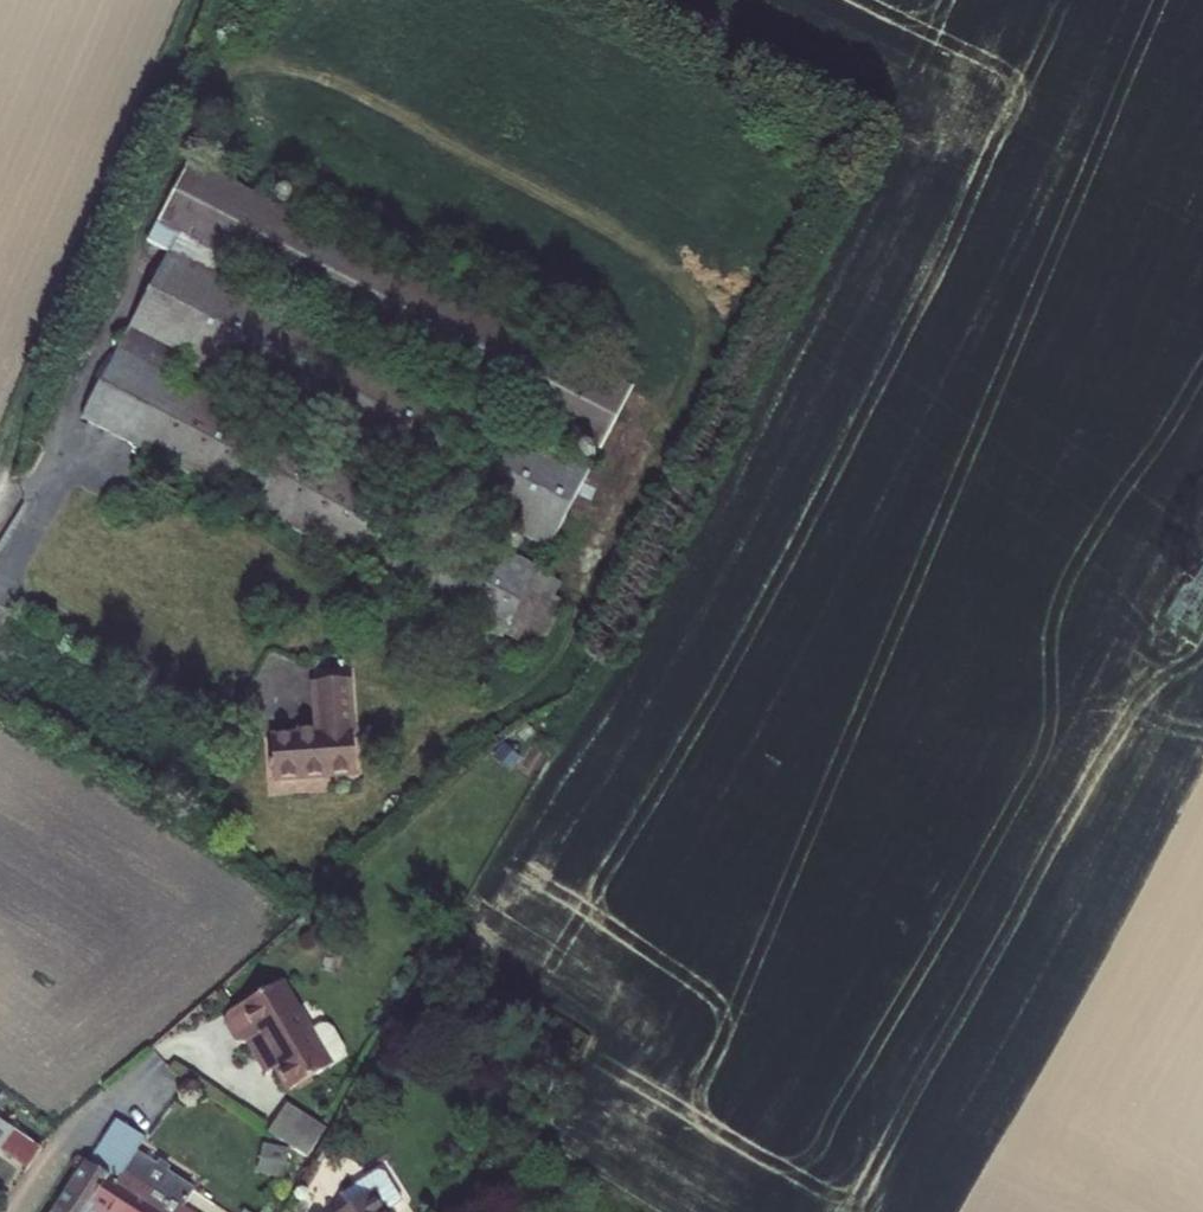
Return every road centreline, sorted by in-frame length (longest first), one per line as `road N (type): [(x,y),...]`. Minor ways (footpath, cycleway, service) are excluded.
road 1 (track): [(678,398),(699,336),(679,276),(366,96),(284,71),(198,76)]

